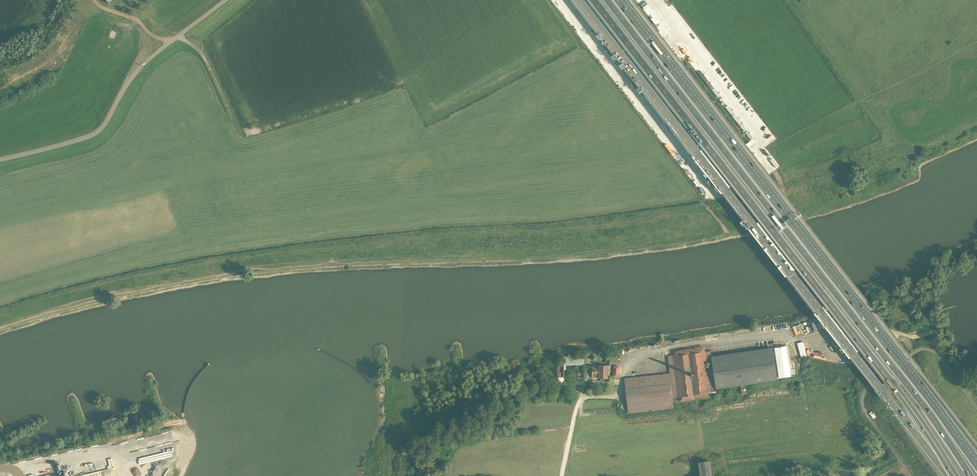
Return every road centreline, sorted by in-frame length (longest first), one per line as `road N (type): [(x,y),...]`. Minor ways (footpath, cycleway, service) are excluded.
road 1 (motorway): [(578,0),(948,475)]
road 2 (motorway): [(594,0),(964,475)]
road 3 (motorway): [(976,468),(613,0)]
road 4 (unclassified): [(904,475),(865,411),(869,386),(929,349),(976,407)]
road 5 (unclassified): [(172,40),(136,73),(99,131),(0,159)]
road 6 (track): [(697,174),(564,0)]

